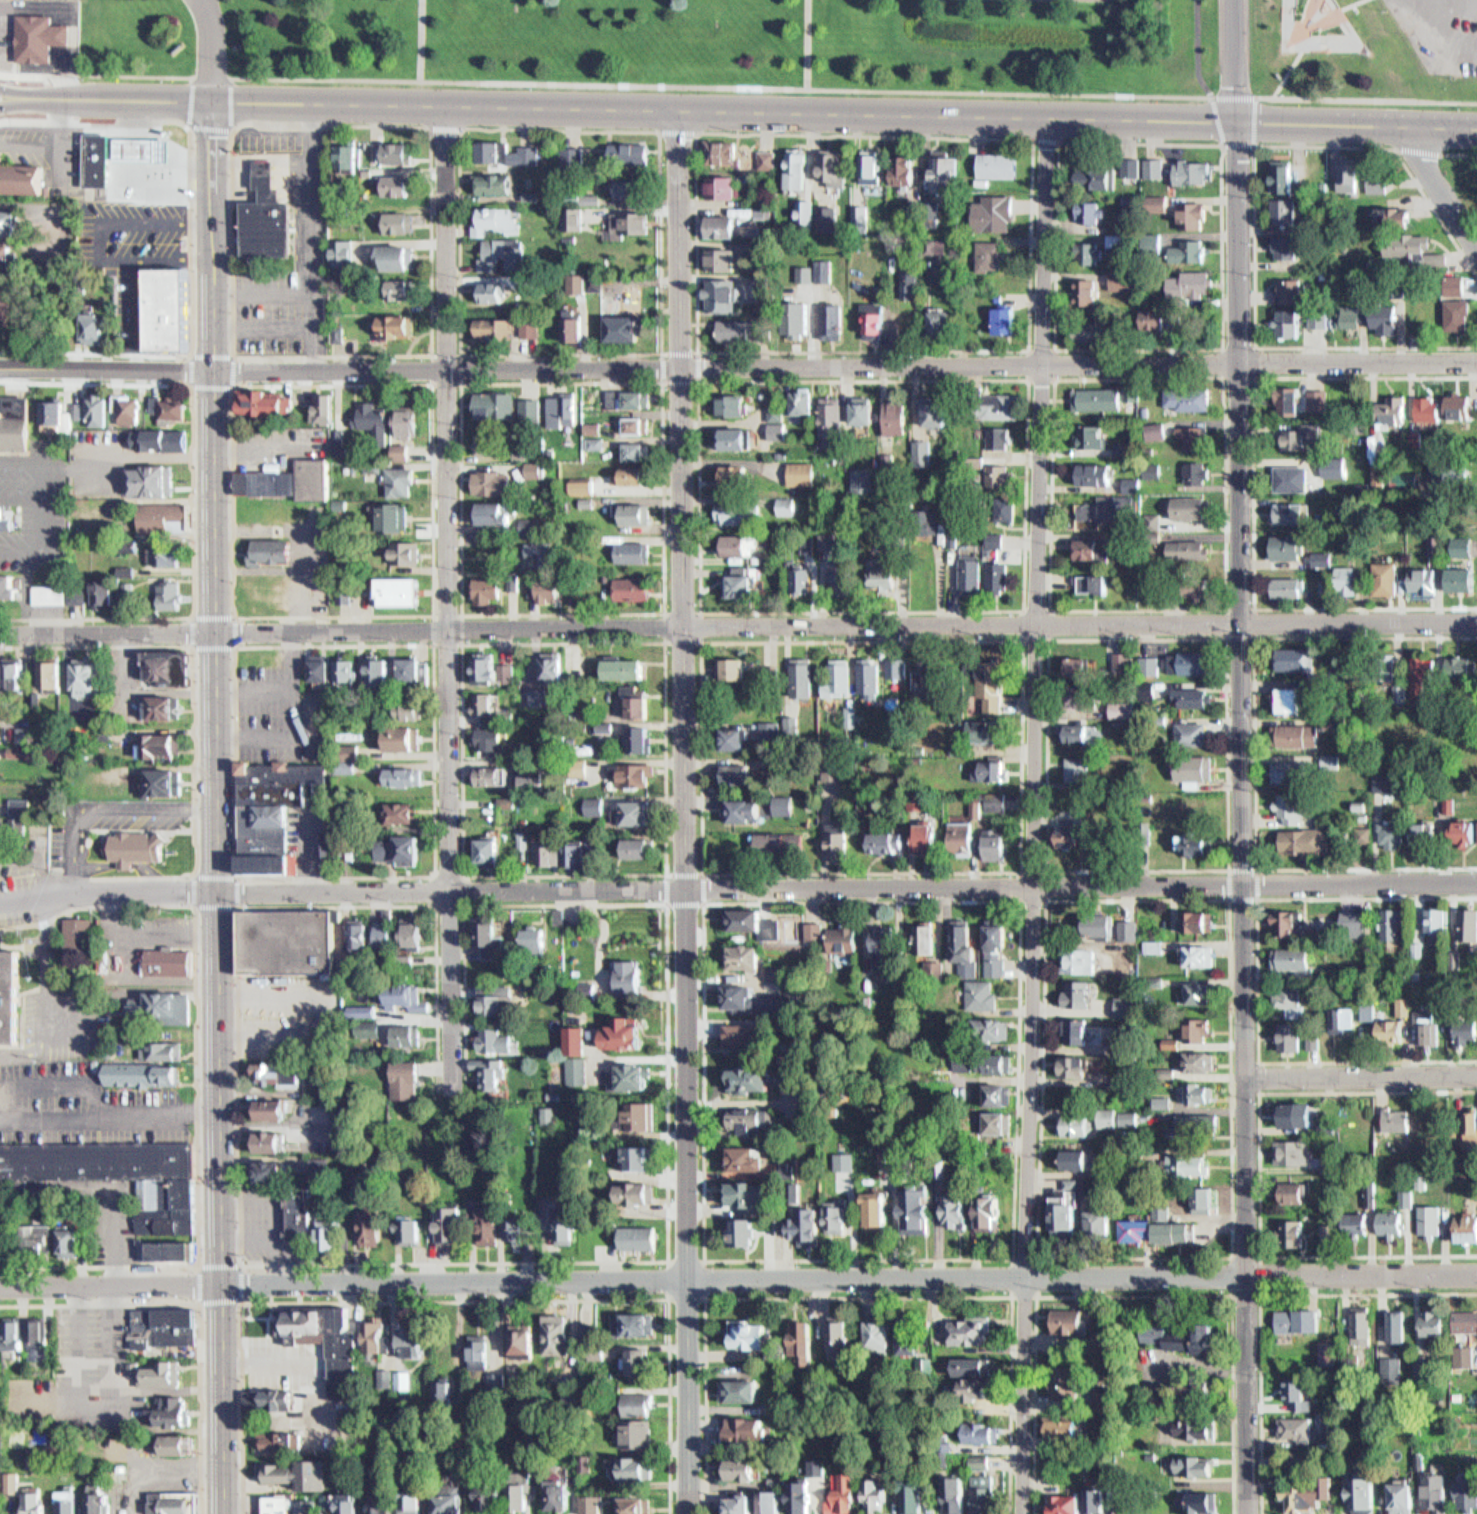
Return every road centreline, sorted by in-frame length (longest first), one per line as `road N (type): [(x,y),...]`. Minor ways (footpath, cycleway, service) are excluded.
road 1 (tertiary): [(221,1513),(210,101)]
road 2 (residential): [(690,1513),(674,866),(673,113)]
road 3 (residential): [(1021,1513),(1022,864),(1031,358),(1044,123)]
road 4 (residential): [(1248,1513),(1239,123)]
road 5 (residential): [(442,1084),(439,111)]
road 6 (tertiary): [(673,113),(1476,130)]
road 7 (residential): [(673,619),(1476,620)]
road 8 (residential): [(1476,881),(675,881)]
road 9 (residential): [(1476,361),(1019,357),(679,366)]
road 10 (residential): [(1476,1273),(687,1280)]
road 11 (residential): [(687,1280),(0,1284)]
road 12 (residential): [(0,368),(679,366)]
road 13 (residential): [(675,881),(85,891),(0,901)]
road 14 (residential): [(673,619),(0,634)]
road 15 (tertiary): [(673,113),(48,97)]
road 16 (residential): [(1244,1077),(1476,1075)]
road 17 (residential): [(1476,246),(1407,128)]
road 18 (residential): [(1239,123),(1235,0)]

